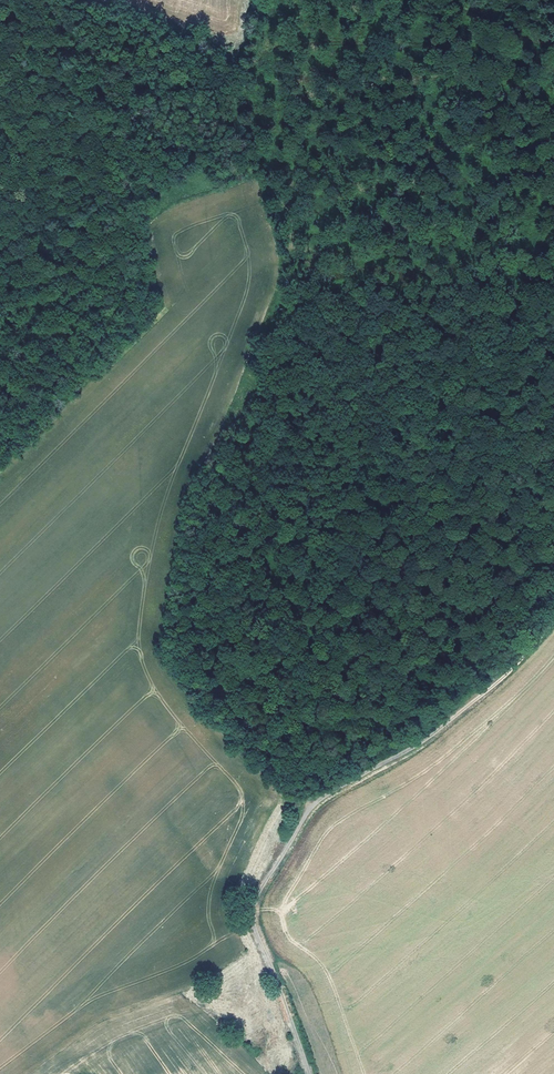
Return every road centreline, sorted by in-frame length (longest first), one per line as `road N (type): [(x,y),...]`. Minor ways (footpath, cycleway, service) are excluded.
road 1 (track): [(308,1073),(255,928),(262,887),(321,798),(435,733),(502,678),(553,619)]

